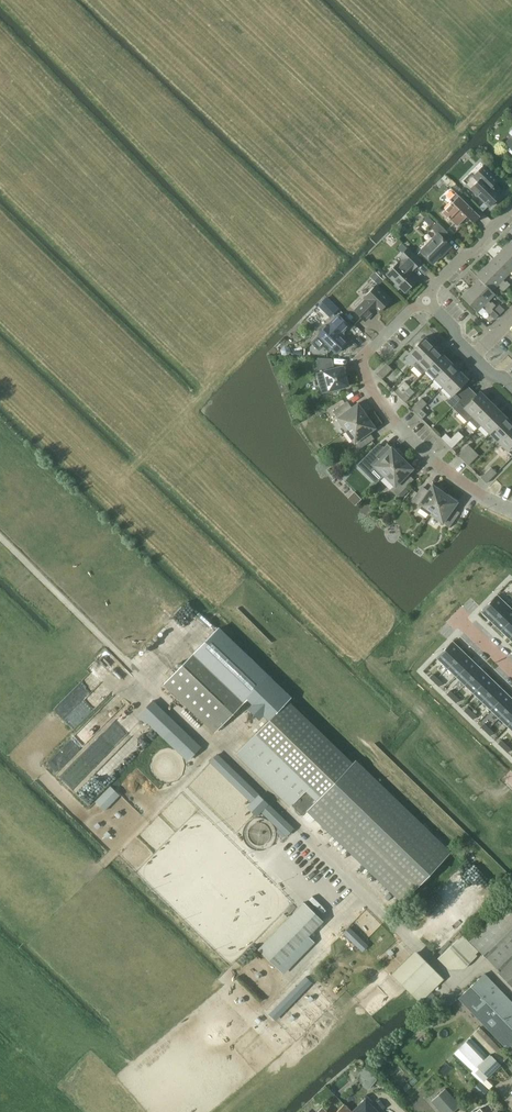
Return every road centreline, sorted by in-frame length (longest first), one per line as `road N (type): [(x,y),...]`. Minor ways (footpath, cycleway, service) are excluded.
road 1 (residential): [(511,511),(422,450),(365,377),(364,358),(423,297)]
road 2 (residential): [(511,386),(456,341),(423,297)]
road 3 (residential): [(423,297),(511,207)]

